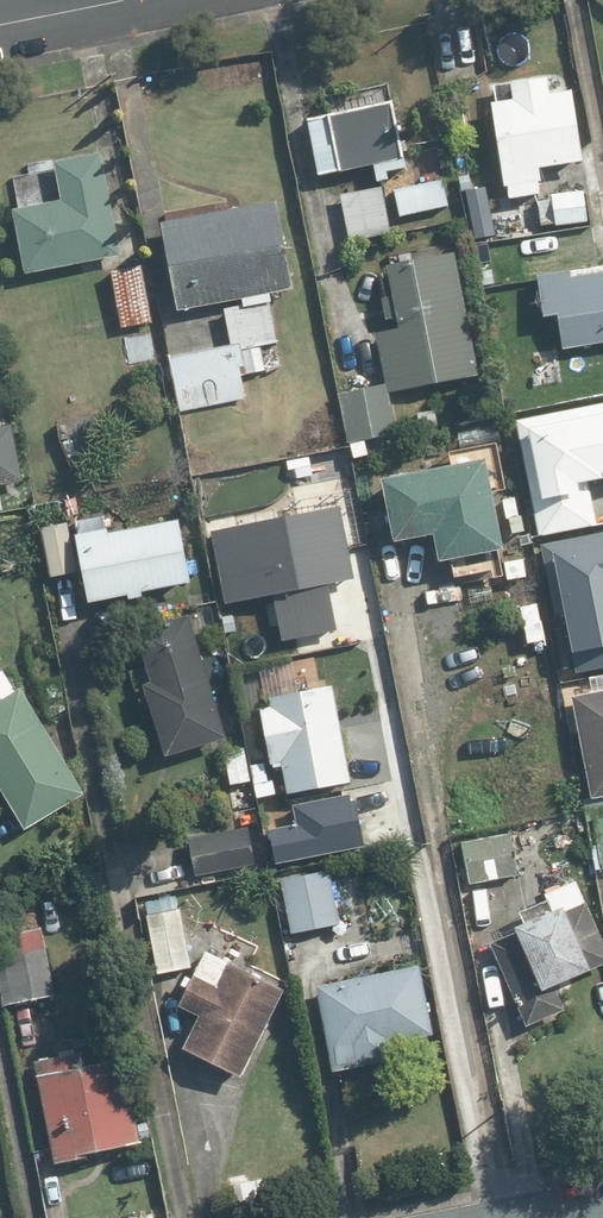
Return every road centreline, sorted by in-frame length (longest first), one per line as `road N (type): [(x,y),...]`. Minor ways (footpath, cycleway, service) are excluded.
road 1 (residential): [(119,0),(0,23)]

